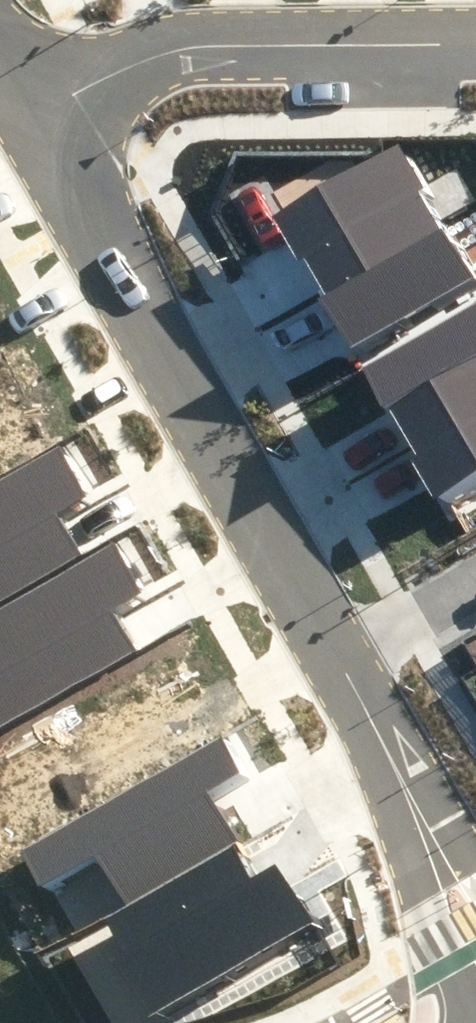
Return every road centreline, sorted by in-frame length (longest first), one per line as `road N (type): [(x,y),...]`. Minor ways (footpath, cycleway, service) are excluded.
road 1 (residential): [(341,663),(34,118)]
road 2 (residential): [(34,118),(119,70),(178,49),(475,43)]
road 3 (residential): [(436,852),(341,663)]
road 4 (residential): [(475,1000),(433,931),(436,852)]
road 5 (residential): [(475,576),(341,663)]

